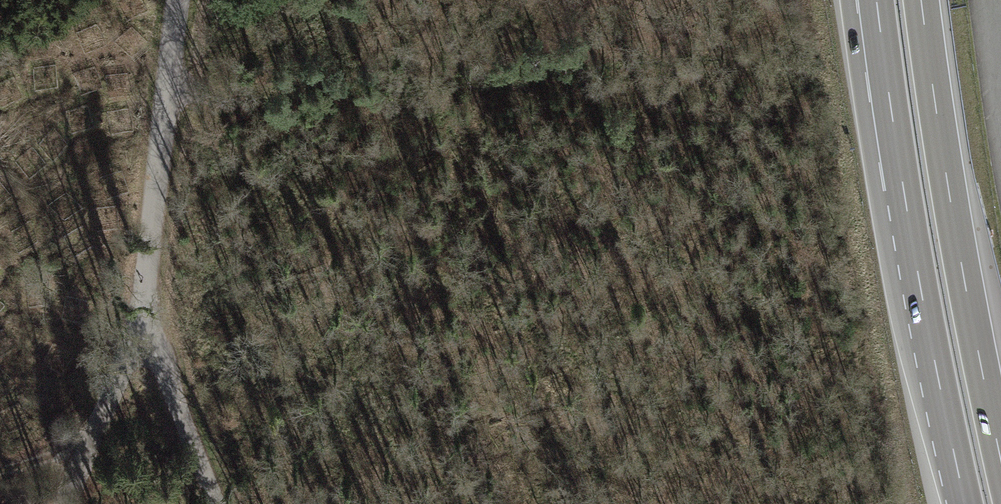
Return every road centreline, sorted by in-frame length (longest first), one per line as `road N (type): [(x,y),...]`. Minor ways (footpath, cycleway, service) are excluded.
road 1 (motorway): [(875,0),(920,294),(964,503)]
road 2 (motorway): [(1000,456),(922,0)]
road 3 (unclassified): [(146,324),(179,0)]
road 4 (unclassified): [(221,503),(146,324)]
road 5 (unclassified): [(81,503),(146,324)]

